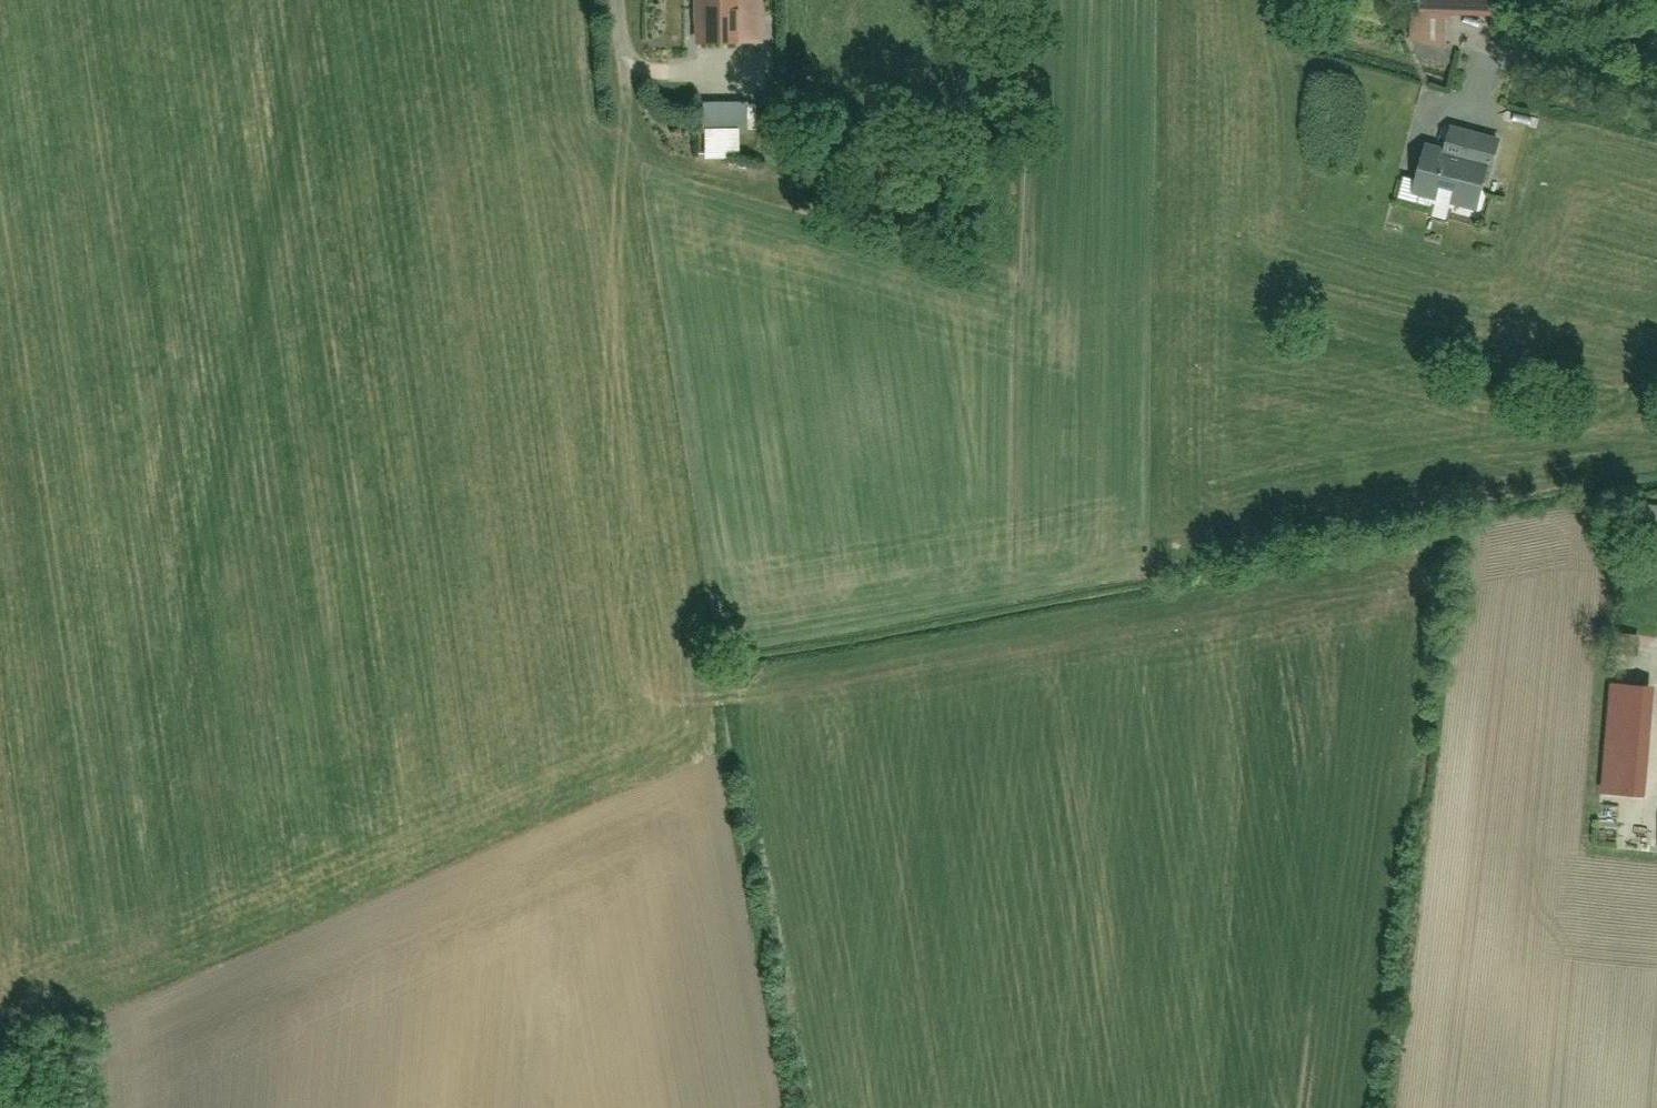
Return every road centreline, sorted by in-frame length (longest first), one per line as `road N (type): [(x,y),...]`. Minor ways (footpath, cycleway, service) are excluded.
road 1 (track): [(1656,96),(1483,45),(1496,0)]

